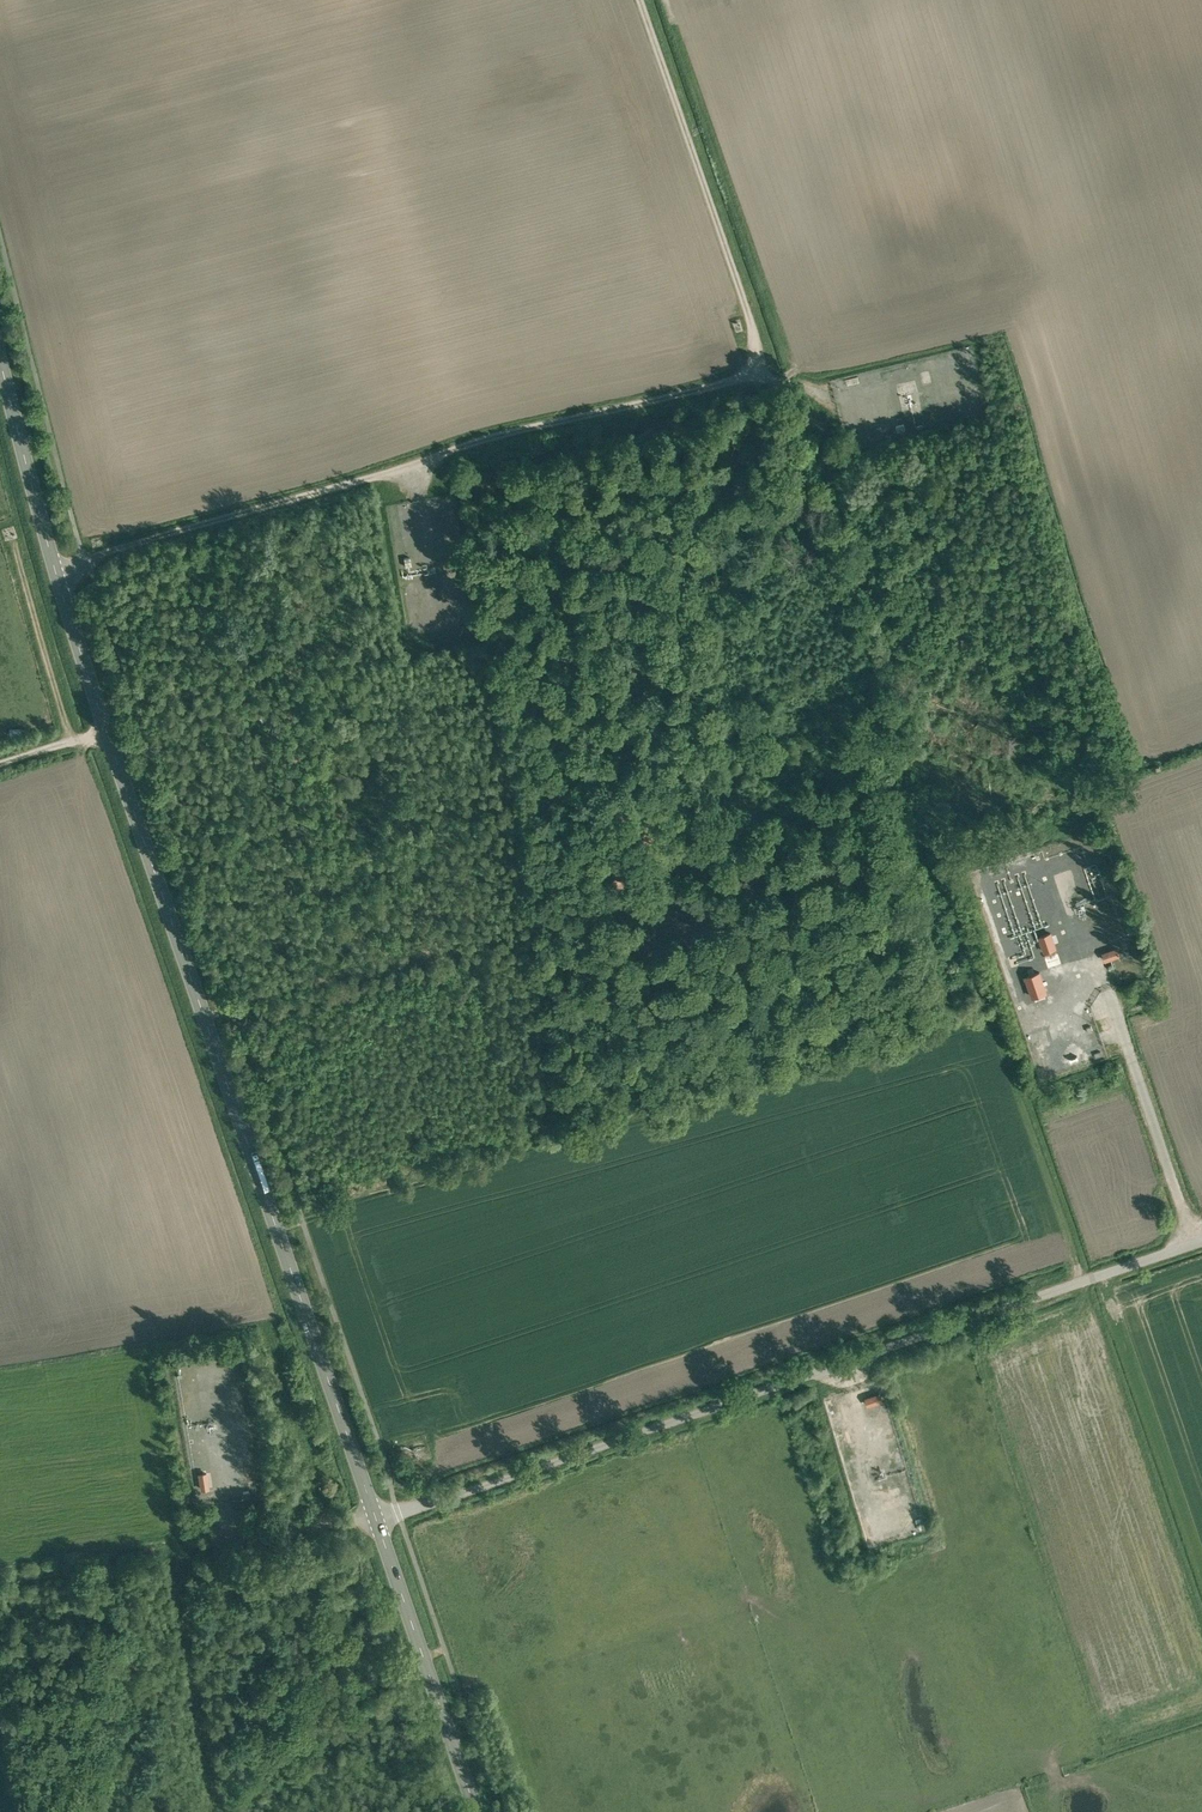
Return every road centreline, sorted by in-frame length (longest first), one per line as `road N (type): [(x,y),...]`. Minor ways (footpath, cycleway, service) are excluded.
road 1 (tertiary): [(0,343),(108,730),(370,1521)]
road 2 (track): [(88,556),(762,372),(644,0)]
road 3 (unclassified): [(1201,1242),(370,1521)]
road 4 (tertiary): [(370,1521),(478,1811)]

